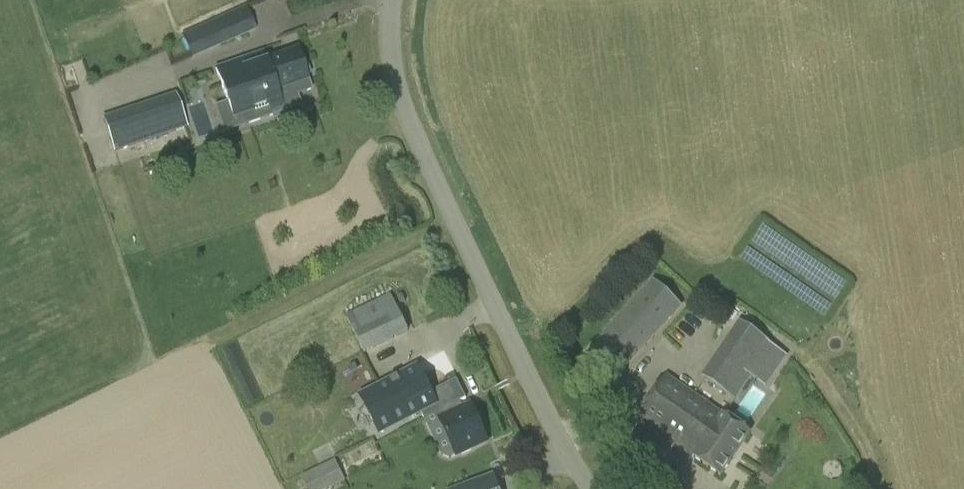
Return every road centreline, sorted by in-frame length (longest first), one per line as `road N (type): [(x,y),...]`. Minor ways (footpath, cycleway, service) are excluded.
road 1 (unclassified): [(589,488),(541,405),(409,110),(392,55),(390,0)]

